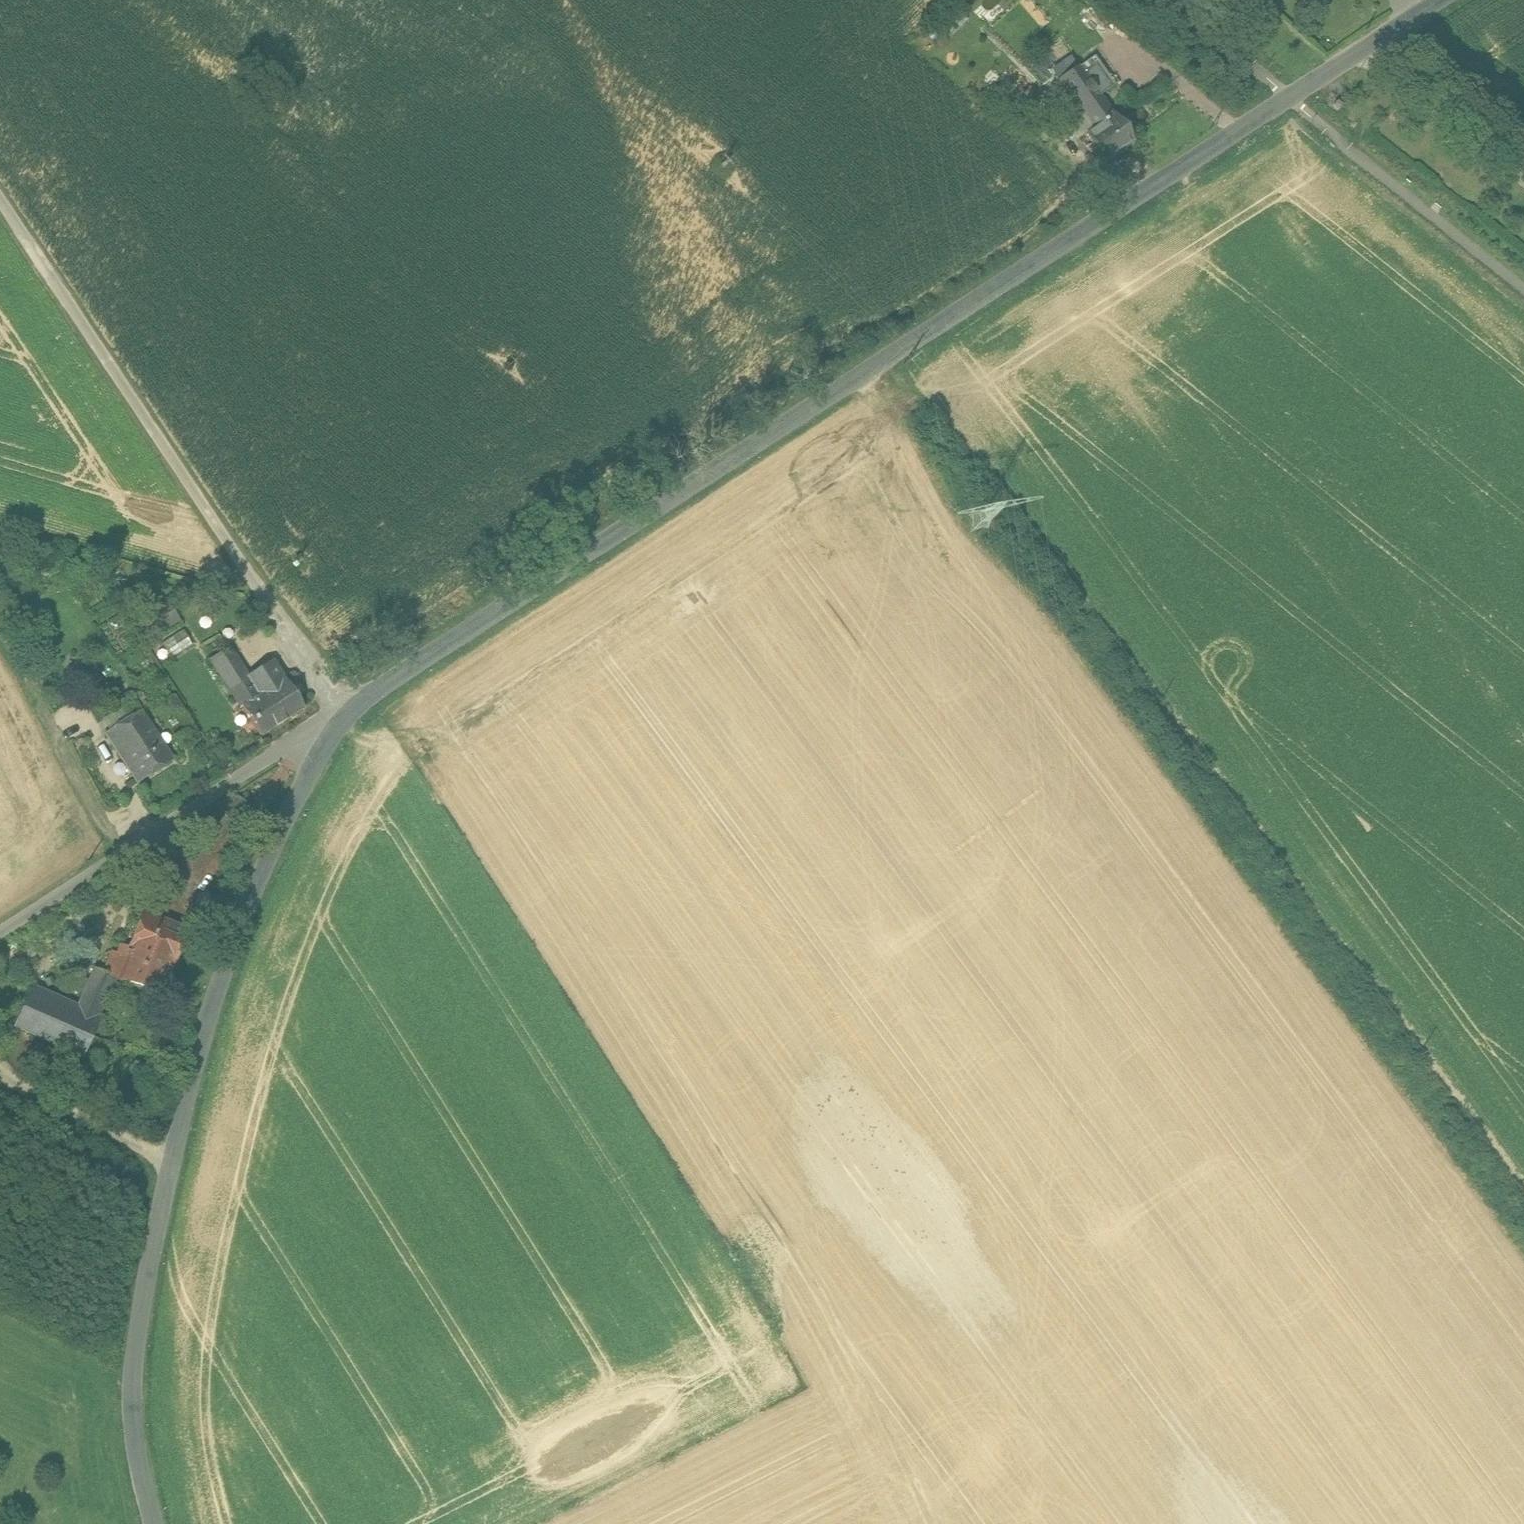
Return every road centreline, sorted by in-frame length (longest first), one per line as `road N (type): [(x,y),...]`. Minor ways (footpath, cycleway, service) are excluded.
road 1 (tertiary): [(345,709),(855,365),(1435,0)]
road 2 (unclassified): [(345,709),(0,195)]
road 3 (tertiary): [(172,1159),(214,1010),(345,709)]
road 4 (unclassified): [(345,709),(0,931)]
road 5 (tertiary): [(154,1523),(133,1410),(137,1345),(172,1159)]
road 6 (unclassified): [(172,1159),(57,1108),(0,1068)]

